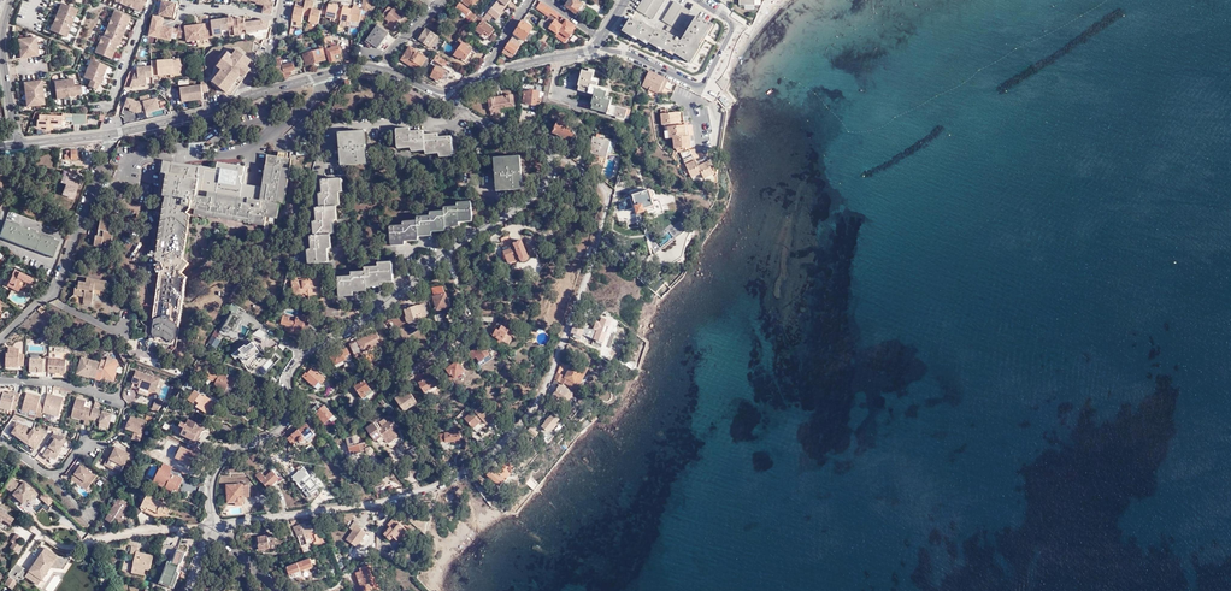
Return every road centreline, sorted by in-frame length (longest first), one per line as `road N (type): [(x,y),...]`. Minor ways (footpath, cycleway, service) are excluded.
road 1 (residential): [(212,525),(383,501),(473,467),(532,410),(577,298),(607,191),(552,155)]
road 2 (residential): [(212,525),(207,488),(222,455),(278,433),(288,407),(286,371),(532,198),(554,171),(552,155)]
road 3 (tertiary): [(240,98),(189,118),(16,146)]
road 4 (residential): [(699,1),(734,25),(699,84),(596,46)]
road 5 (residential): [(16,146),(1,38),(12,0)]
road 6 (tertiary): [(382,68),(354,67),(240,98)]

